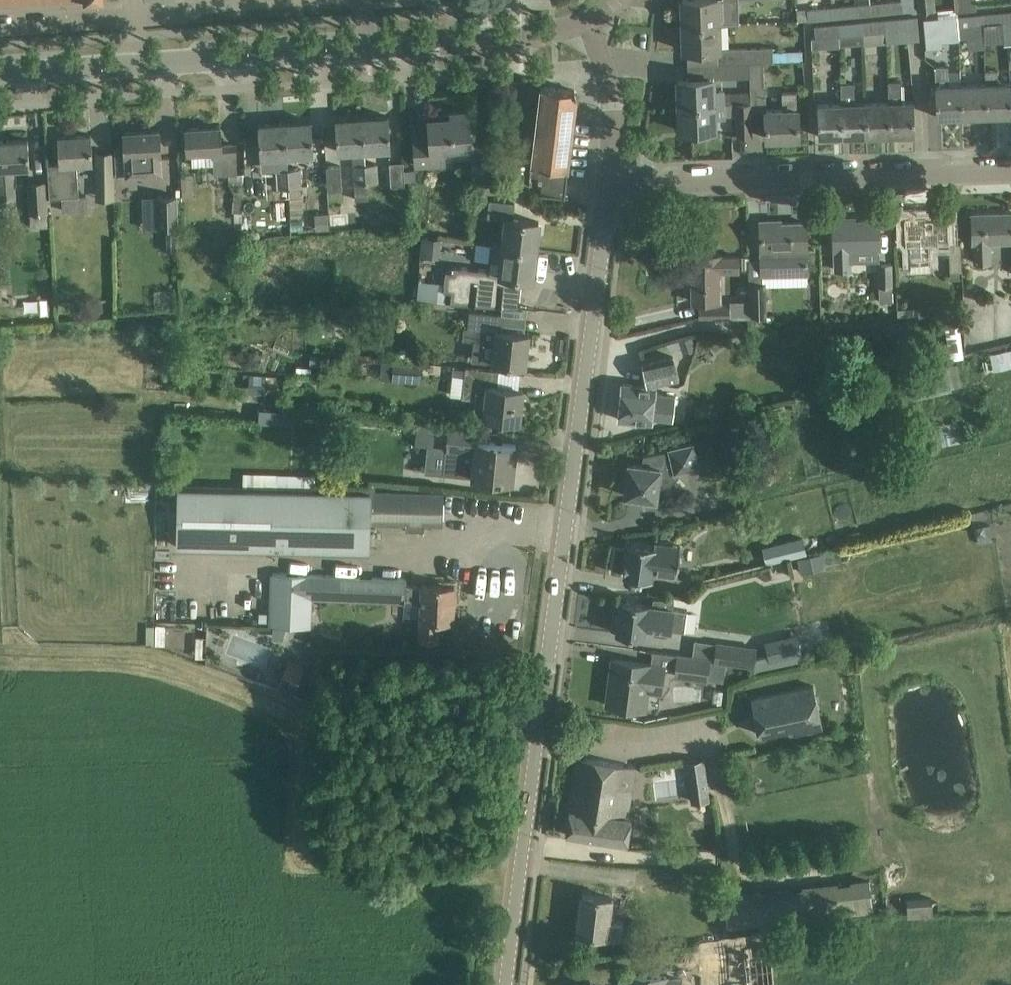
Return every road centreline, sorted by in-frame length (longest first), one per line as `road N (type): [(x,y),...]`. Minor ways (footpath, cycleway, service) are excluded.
road 1 (tertiary): [(506,984),(610,177)]
road 2 (tertiary): [(0,74),(435,46),(588,22)]
road 3 (residential): [(1010,173),(661,183),(610,177)]
road 4 (tertiary): [(610,177),(611,89),(588,22)]

